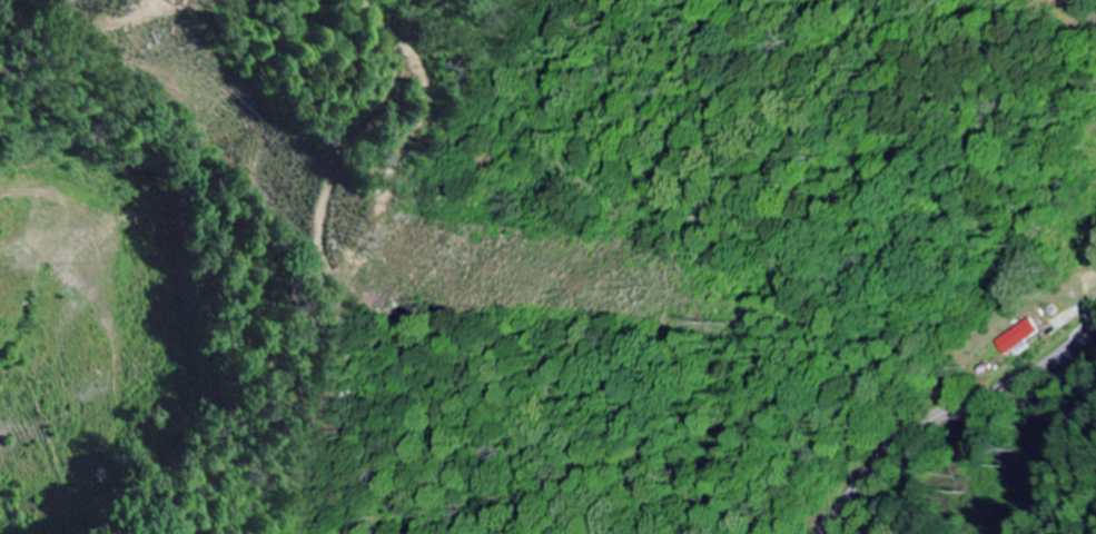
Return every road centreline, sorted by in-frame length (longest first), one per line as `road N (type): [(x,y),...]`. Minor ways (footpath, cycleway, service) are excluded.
road 1 (secondary): [(821,533),(898,442),(1016,383),(1095,325)]

